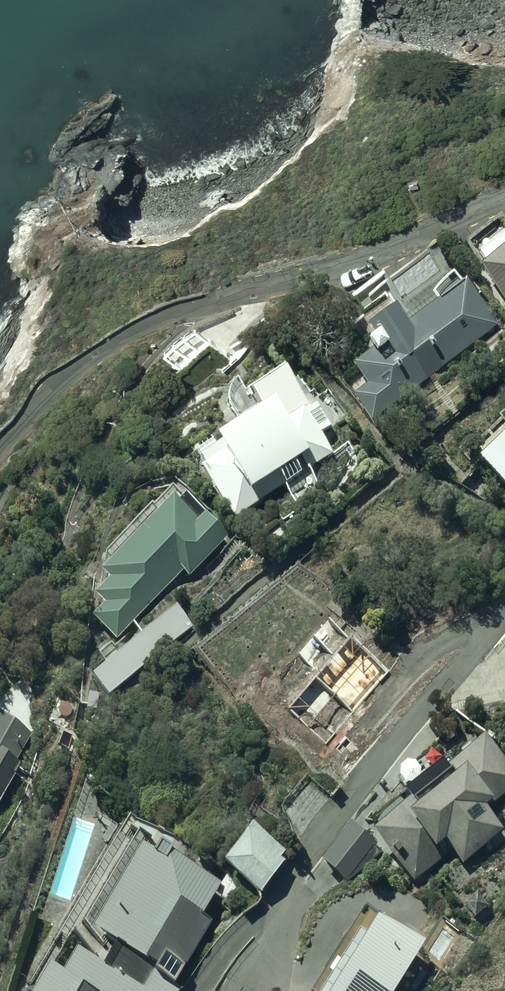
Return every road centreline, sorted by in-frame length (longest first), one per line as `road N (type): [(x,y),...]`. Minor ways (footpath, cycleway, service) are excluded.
road 1 (residential): [(0,449),(55,387),(114,343),(187,311),(416,236),(504,194)]
road 2 (residential): [(504,611),(282,893),(229,990)]

